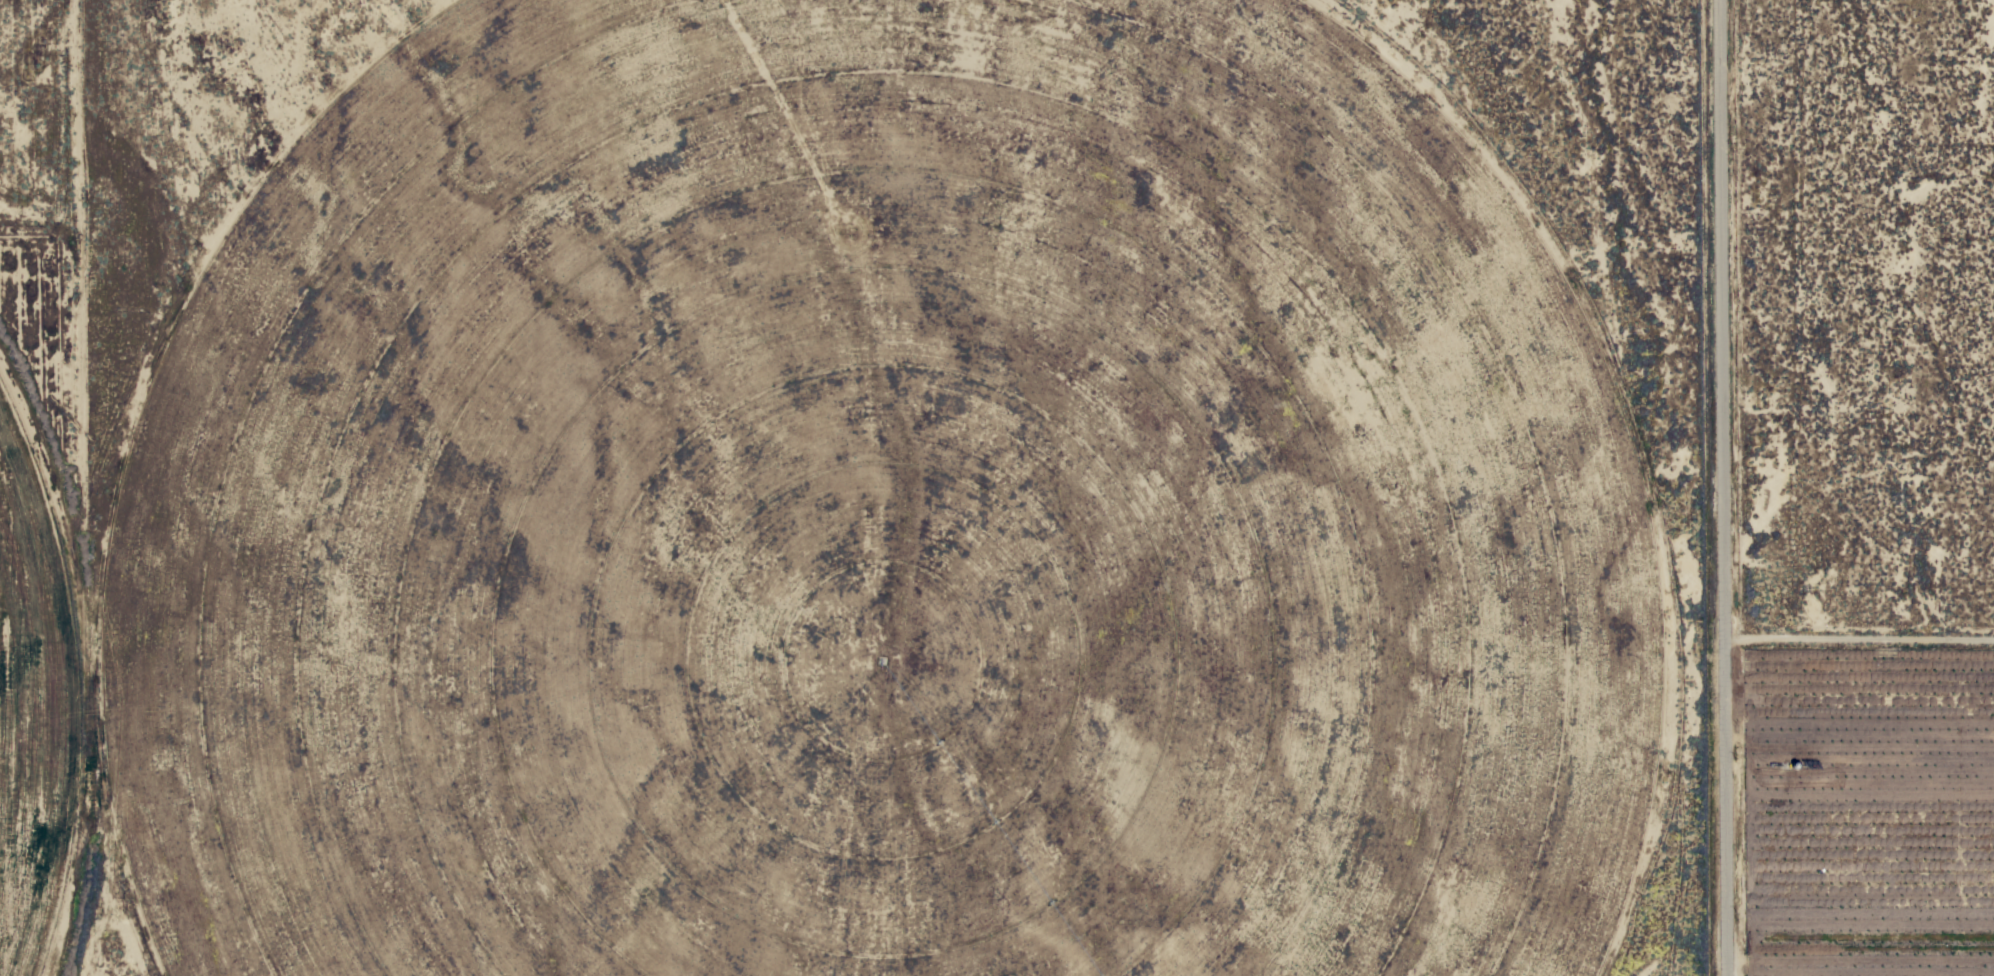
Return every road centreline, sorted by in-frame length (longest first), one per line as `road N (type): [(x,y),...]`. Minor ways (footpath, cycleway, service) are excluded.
road 1 (track): [(41,975),(35,0)]
road 2 (tertiary): [(1717,975),(1715,0)]

